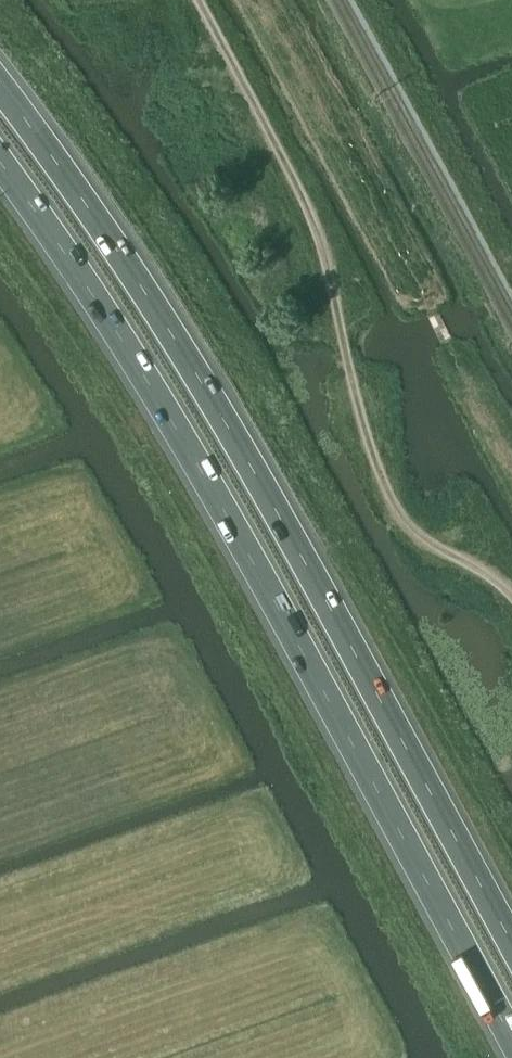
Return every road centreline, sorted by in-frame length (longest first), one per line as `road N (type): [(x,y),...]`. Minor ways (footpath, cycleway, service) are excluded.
road 1 (trunk): [(0,169),(103,306),(511,1035)]
road 2 (trunk): [(511,942),(134,273),(0,90)]
road 3 (track): [(511,607),(498,583),(416,535),(384,489),(334,267),(198,0)]

